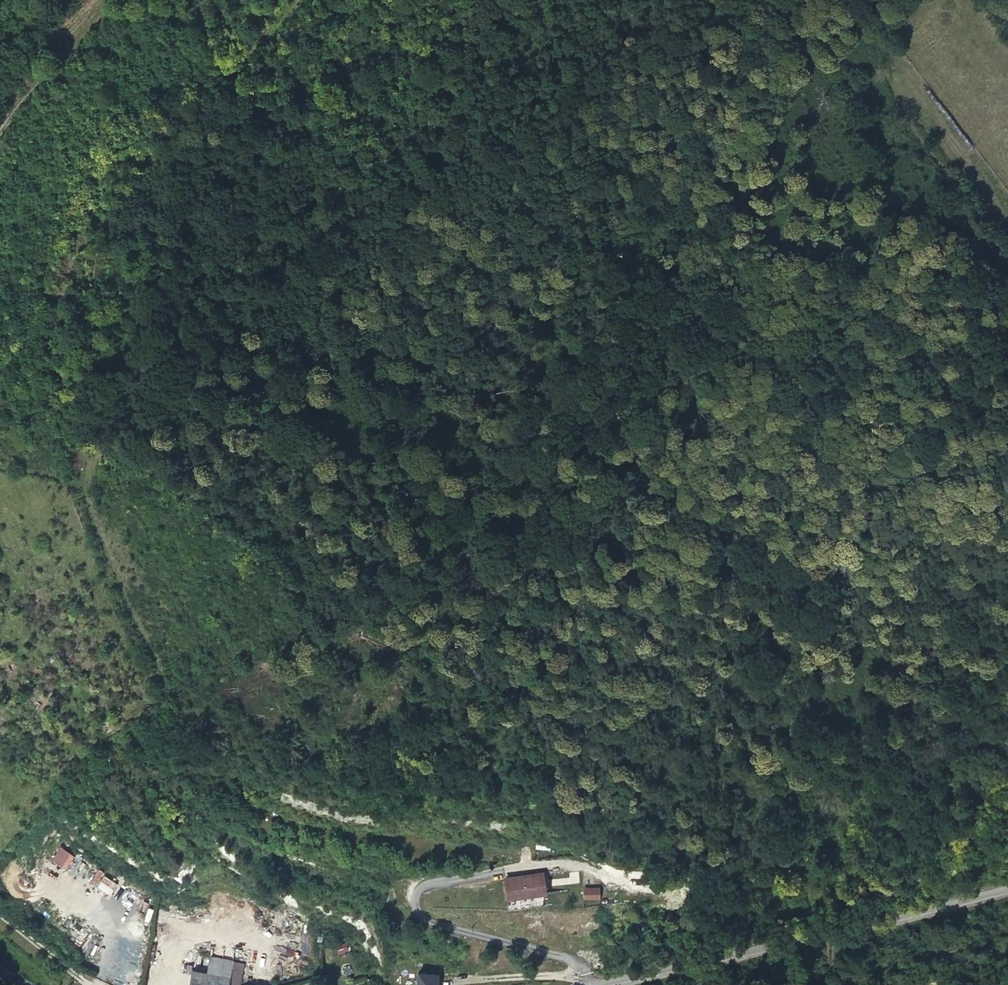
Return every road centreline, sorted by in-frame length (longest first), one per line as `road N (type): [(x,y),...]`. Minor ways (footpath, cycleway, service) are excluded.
road 1 (tertiary): [(615,984),(1007,887)]

